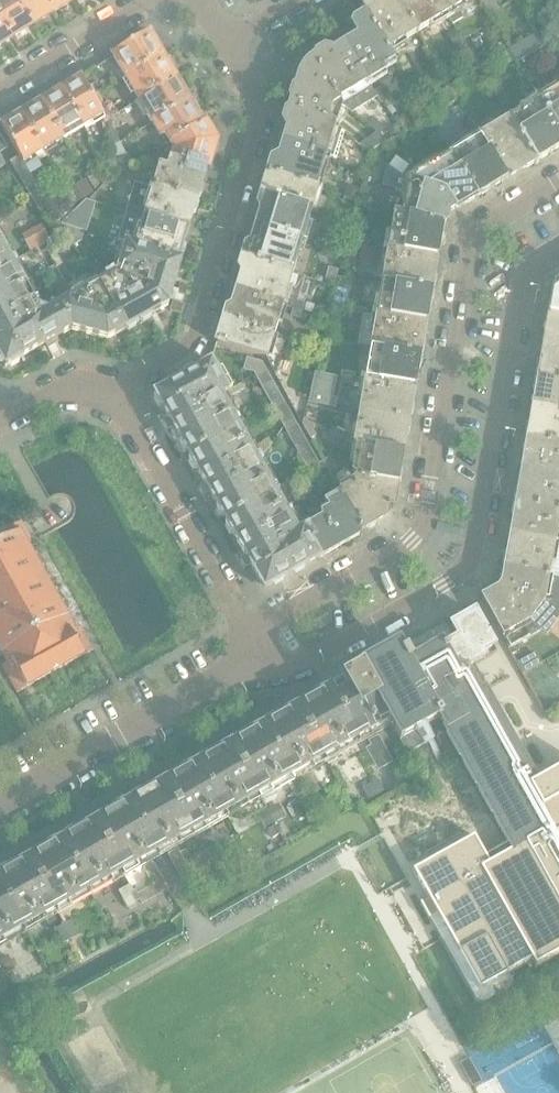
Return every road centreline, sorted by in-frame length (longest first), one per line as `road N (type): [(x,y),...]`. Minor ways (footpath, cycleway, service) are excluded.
road 1 (residential): [(558,177),(469,235),(428,509),(415,542),(249,635)]
road 2 (residential): [(261,654),(294,664),(470,565),(529,266),(558,248)]
road 3 (residential): [(114,391),(187,344),(261,116),(227,40)]
road 4 (residential): [(0,803),(261,654)]
road 5 (residential): [(249,635),(114,391)]
road 6 (residential): [(148,0),(0,89)]
road 7 (residential): [(114,391),(65,388),(0,418)]

